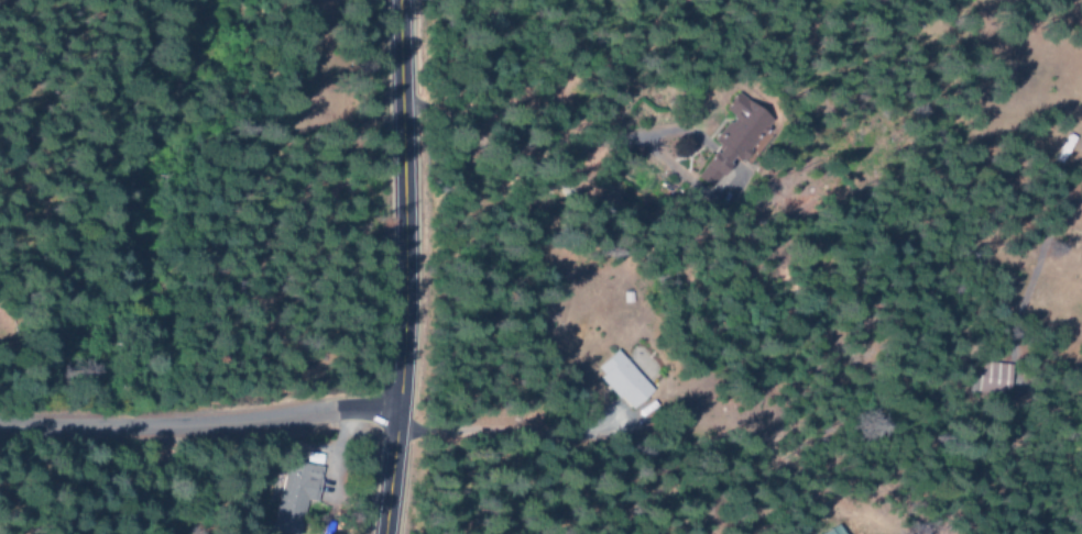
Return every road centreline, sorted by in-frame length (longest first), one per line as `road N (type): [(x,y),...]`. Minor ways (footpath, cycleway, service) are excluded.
road 1 (tertiary): [(385,533),(402,343),(398,0)]
road 2 (residential): [(397,409),(214,427),(0,427)]

